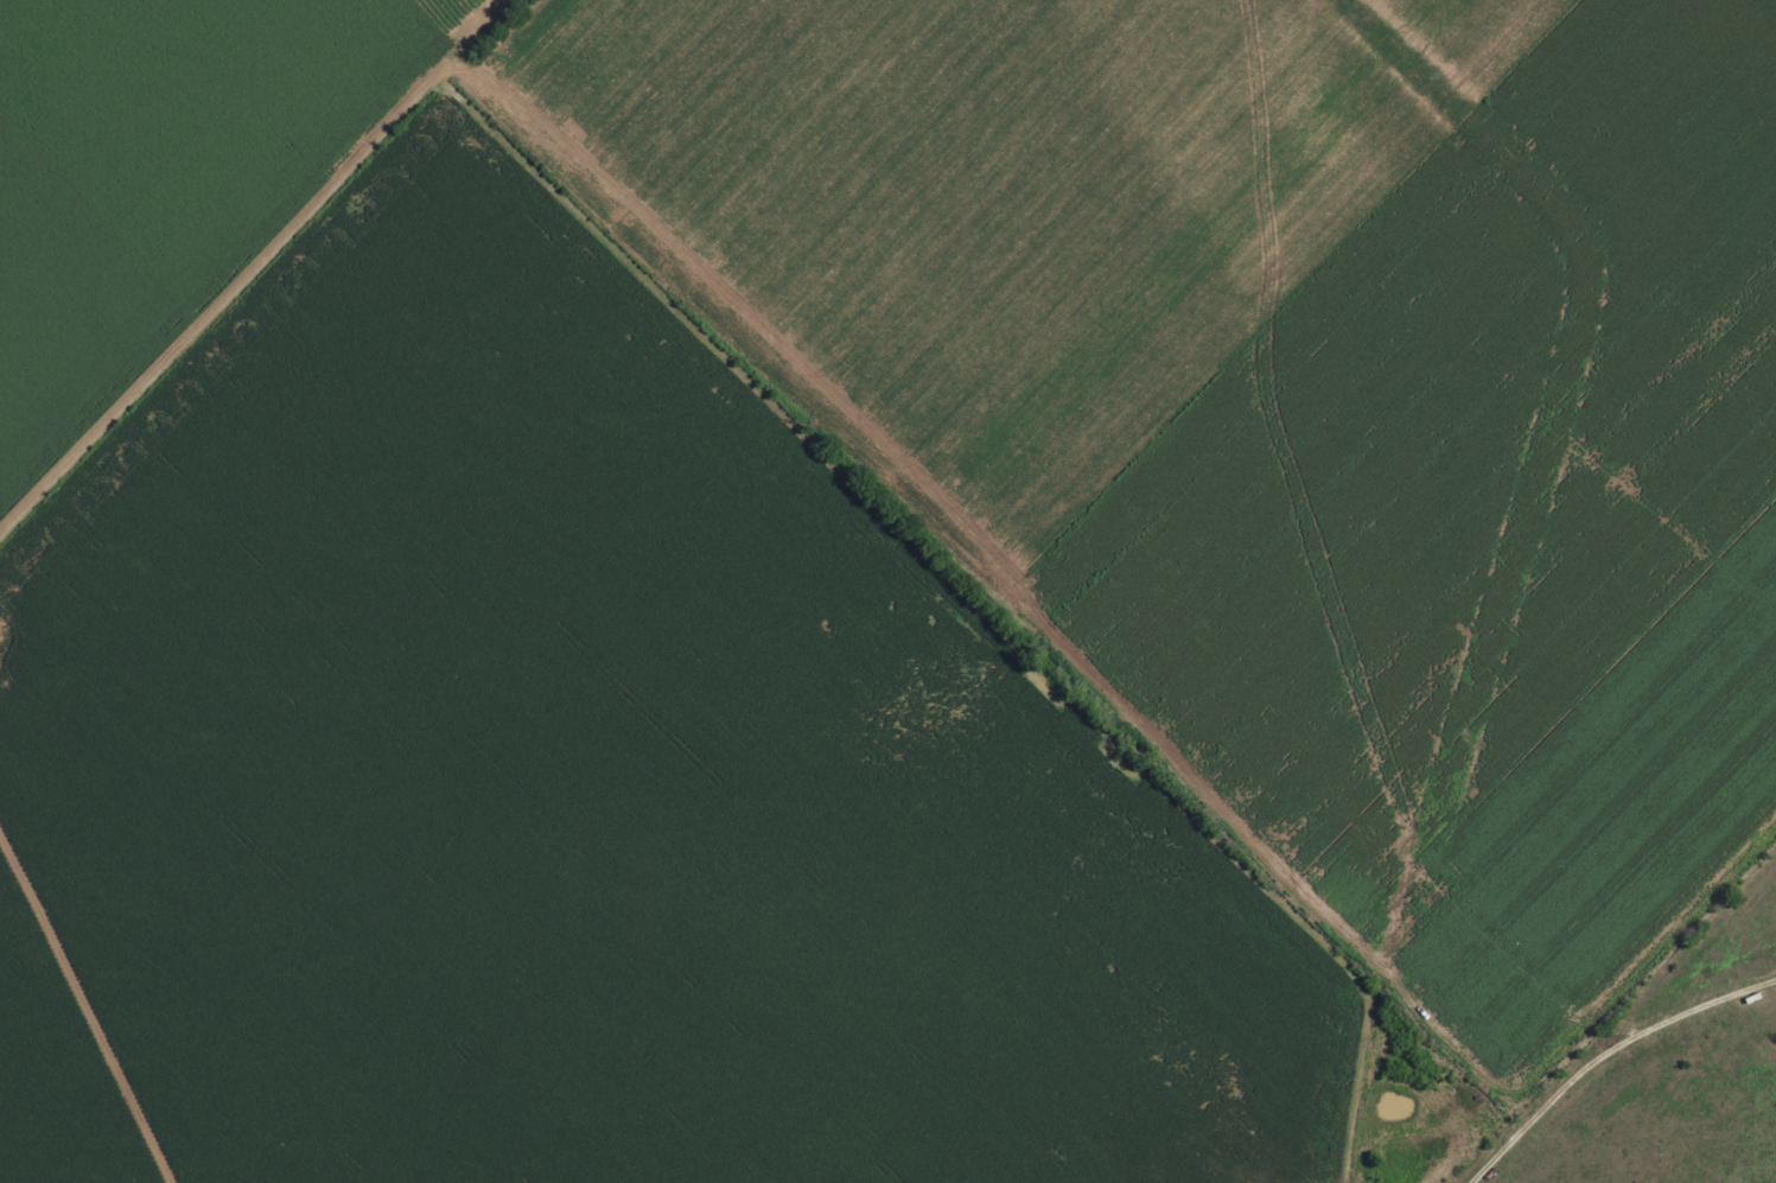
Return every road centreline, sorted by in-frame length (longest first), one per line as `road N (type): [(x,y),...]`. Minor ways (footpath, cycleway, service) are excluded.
road 1 (residential): [(1471,1182),(1584,1061),(1693,1005),(1775,979)]

